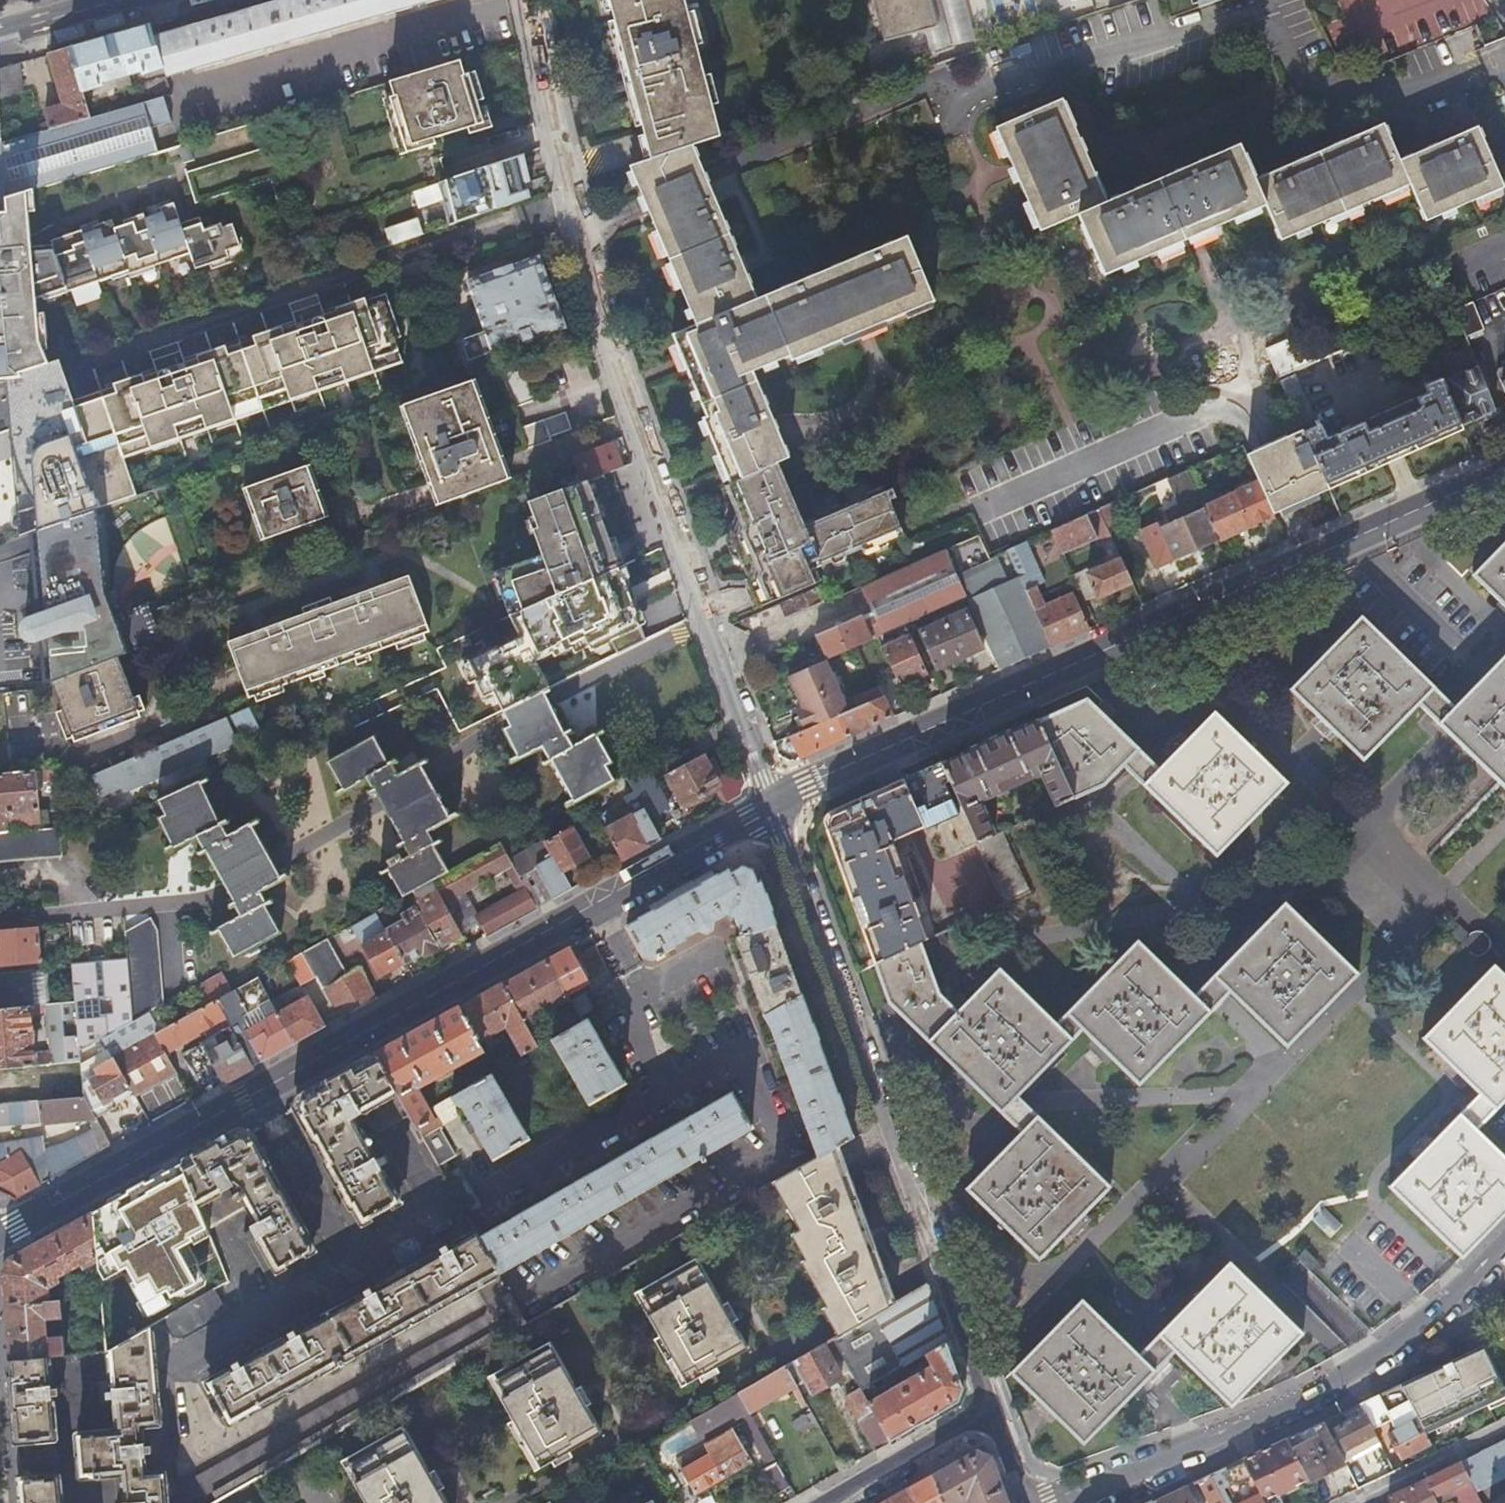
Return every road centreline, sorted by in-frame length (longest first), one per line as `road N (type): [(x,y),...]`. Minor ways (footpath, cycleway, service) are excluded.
road 1 (tertiary): [(0,1235),(776,799)]
road 2 (residential): [(776,799),(702,624),(602,329),(528,0)]
road 3 (tertiary): [(776,799),(1504,471)]
road 4 (residential): [(776,799),(988,1415)]
road 5 (residential): [(1048,1502),(1303,1402),(1418,1328),(1504,1243)]
road 6 (residential): [(988,1415),(830,1502)]
road 7 (residential): [(1352,1502),(1504,1428)]

